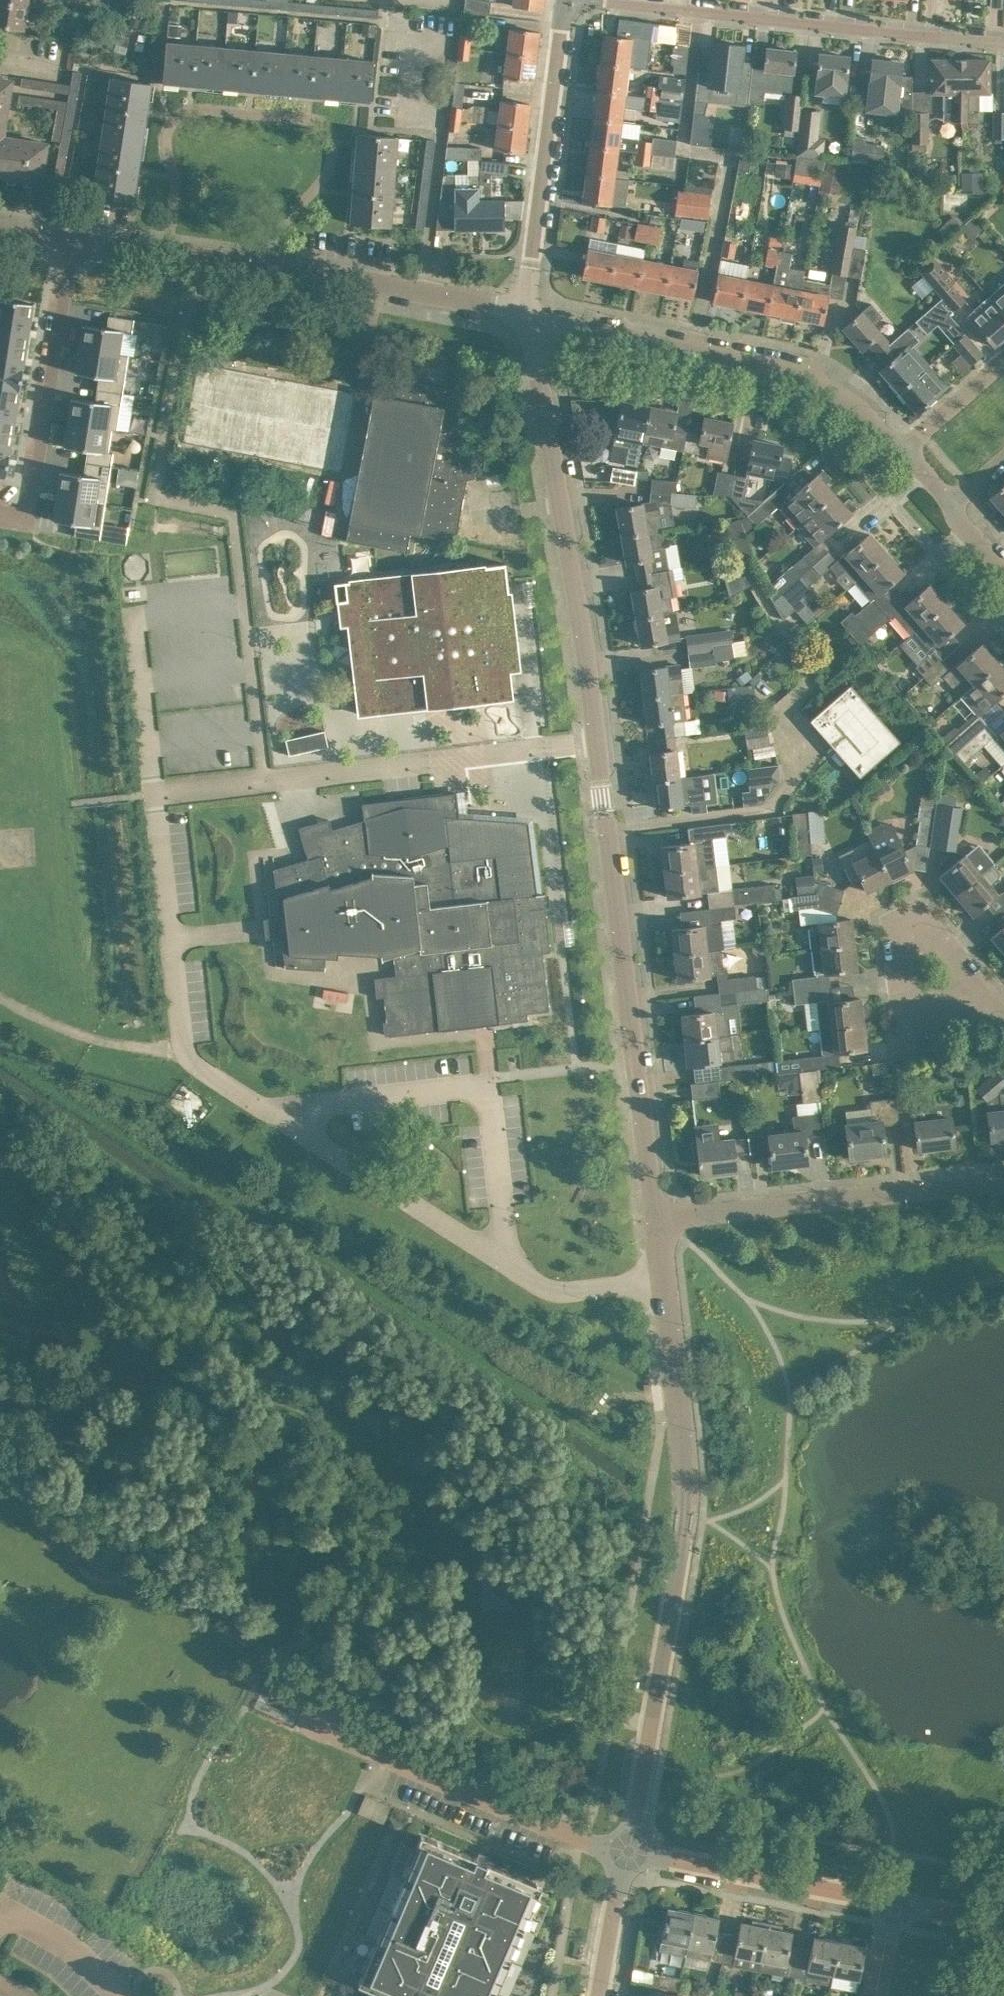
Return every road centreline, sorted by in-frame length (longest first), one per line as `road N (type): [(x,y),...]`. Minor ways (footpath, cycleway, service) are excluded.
road 1 (residential): [(635,1065),(596,741),(525,312)]
road 2 (residential): [(623,1850),(682,1524),(653,1212)]
road 3 (residential): [(635,1065),(264,1110),(185,1048)]
road 4 (residential): [(169,253),(177,213),(165,157),(172,129),(198,113),(304,125),(324,151),(321,179),(294,204),(273,267)]
road 5 (residential): [(1003,39),(592,0)]
road 6 (residential): [(900,439),(866,400),(819,373),(525,312)]
road 7 (residential): [(653,1212),(1003,1178)]
road 8 (unclassified): [(525,312),(564,0)]
road 9 (residential): [(0,503),(23,493),(72,239)]
road 10 (unclassified): [(890,1906),(623,1850)]
road 11 (residential): [(525,312),(273,267)]
road 12 (track): [(0,991),(64,1032),(149,1051),(185,1048)]
road 13 (residential): [(979,993),(932,935),(902,931),(891,942),(890,964),(924,982)]
road 14 (residential): [(653,1212),(635,1065)]
road 15 (unclassified): [(598,1995),(623,1850)]
road 16 (residential): [(1003,352),(900,439)]

